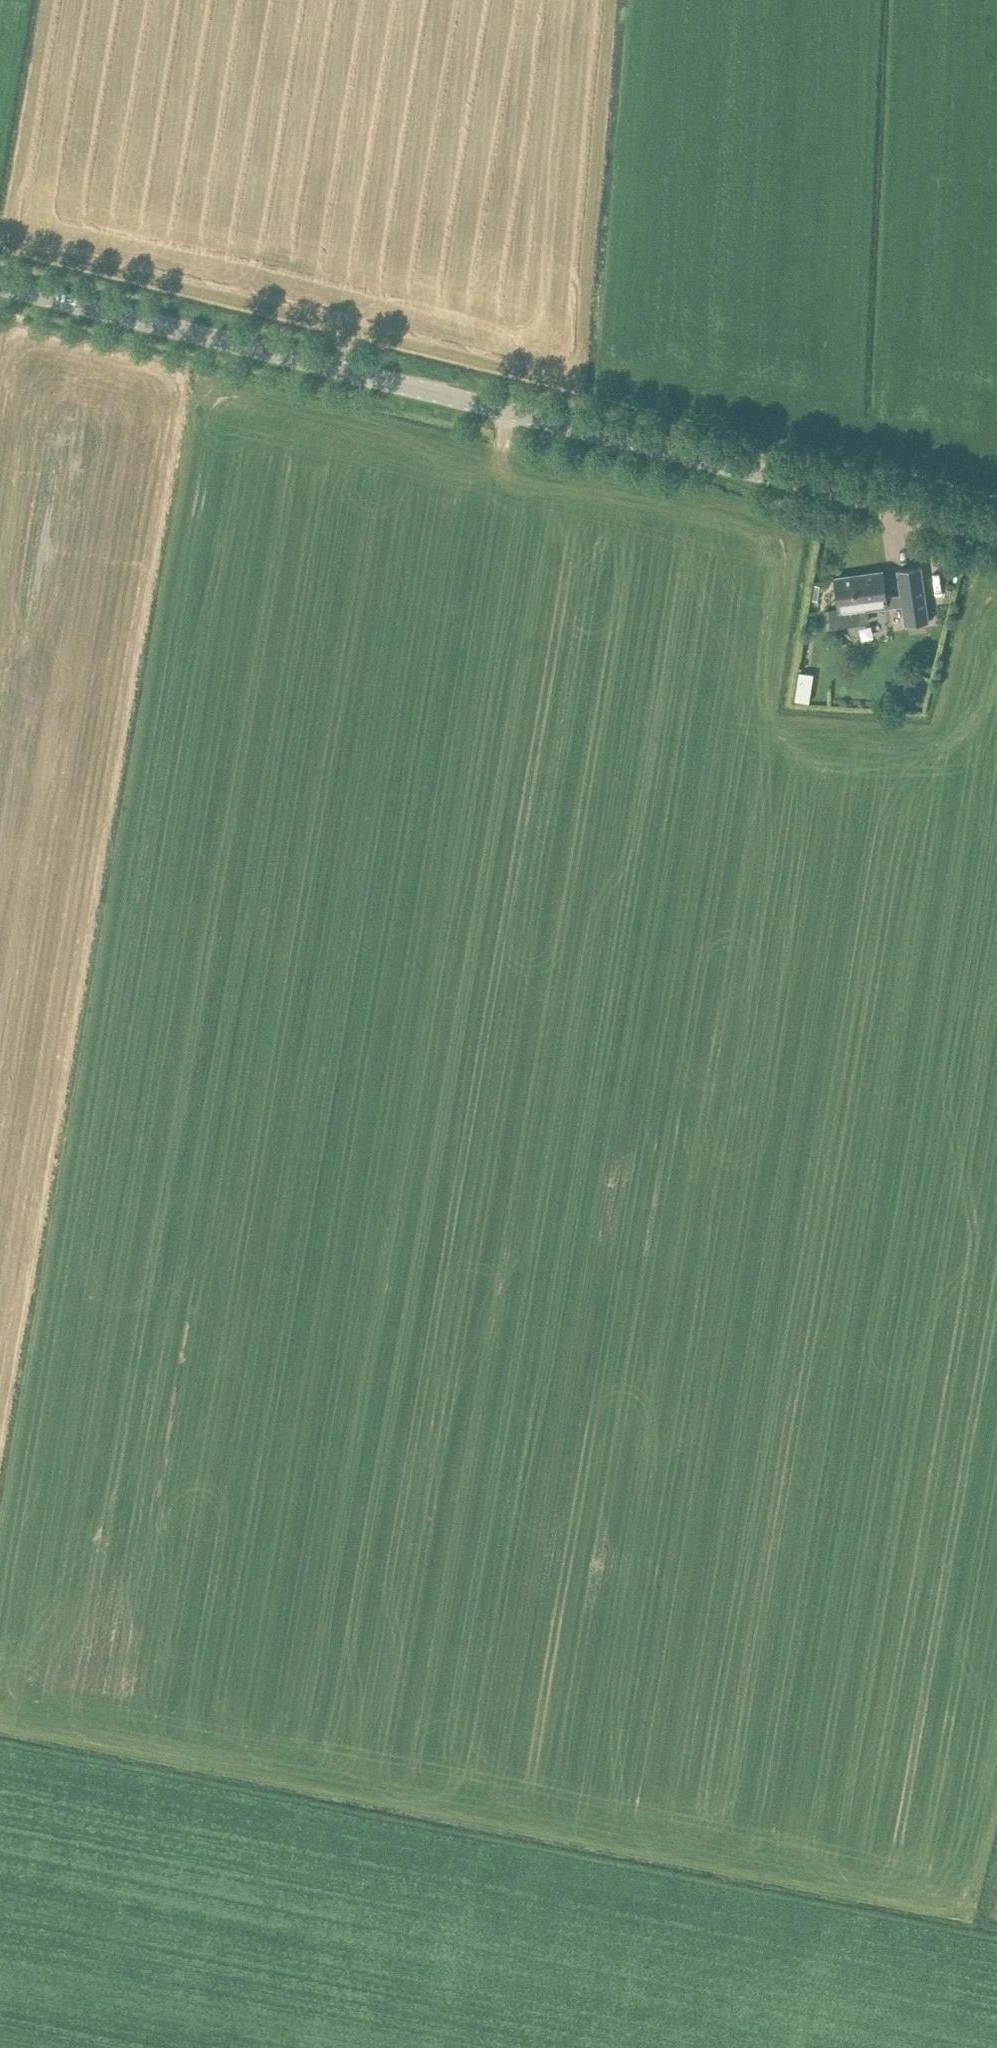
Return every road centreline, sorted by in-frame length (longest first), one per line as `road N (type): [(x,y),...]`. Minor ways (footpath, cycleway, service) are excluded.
road 1 (tertiary): [(996,533),(733,460),(0,286)]

